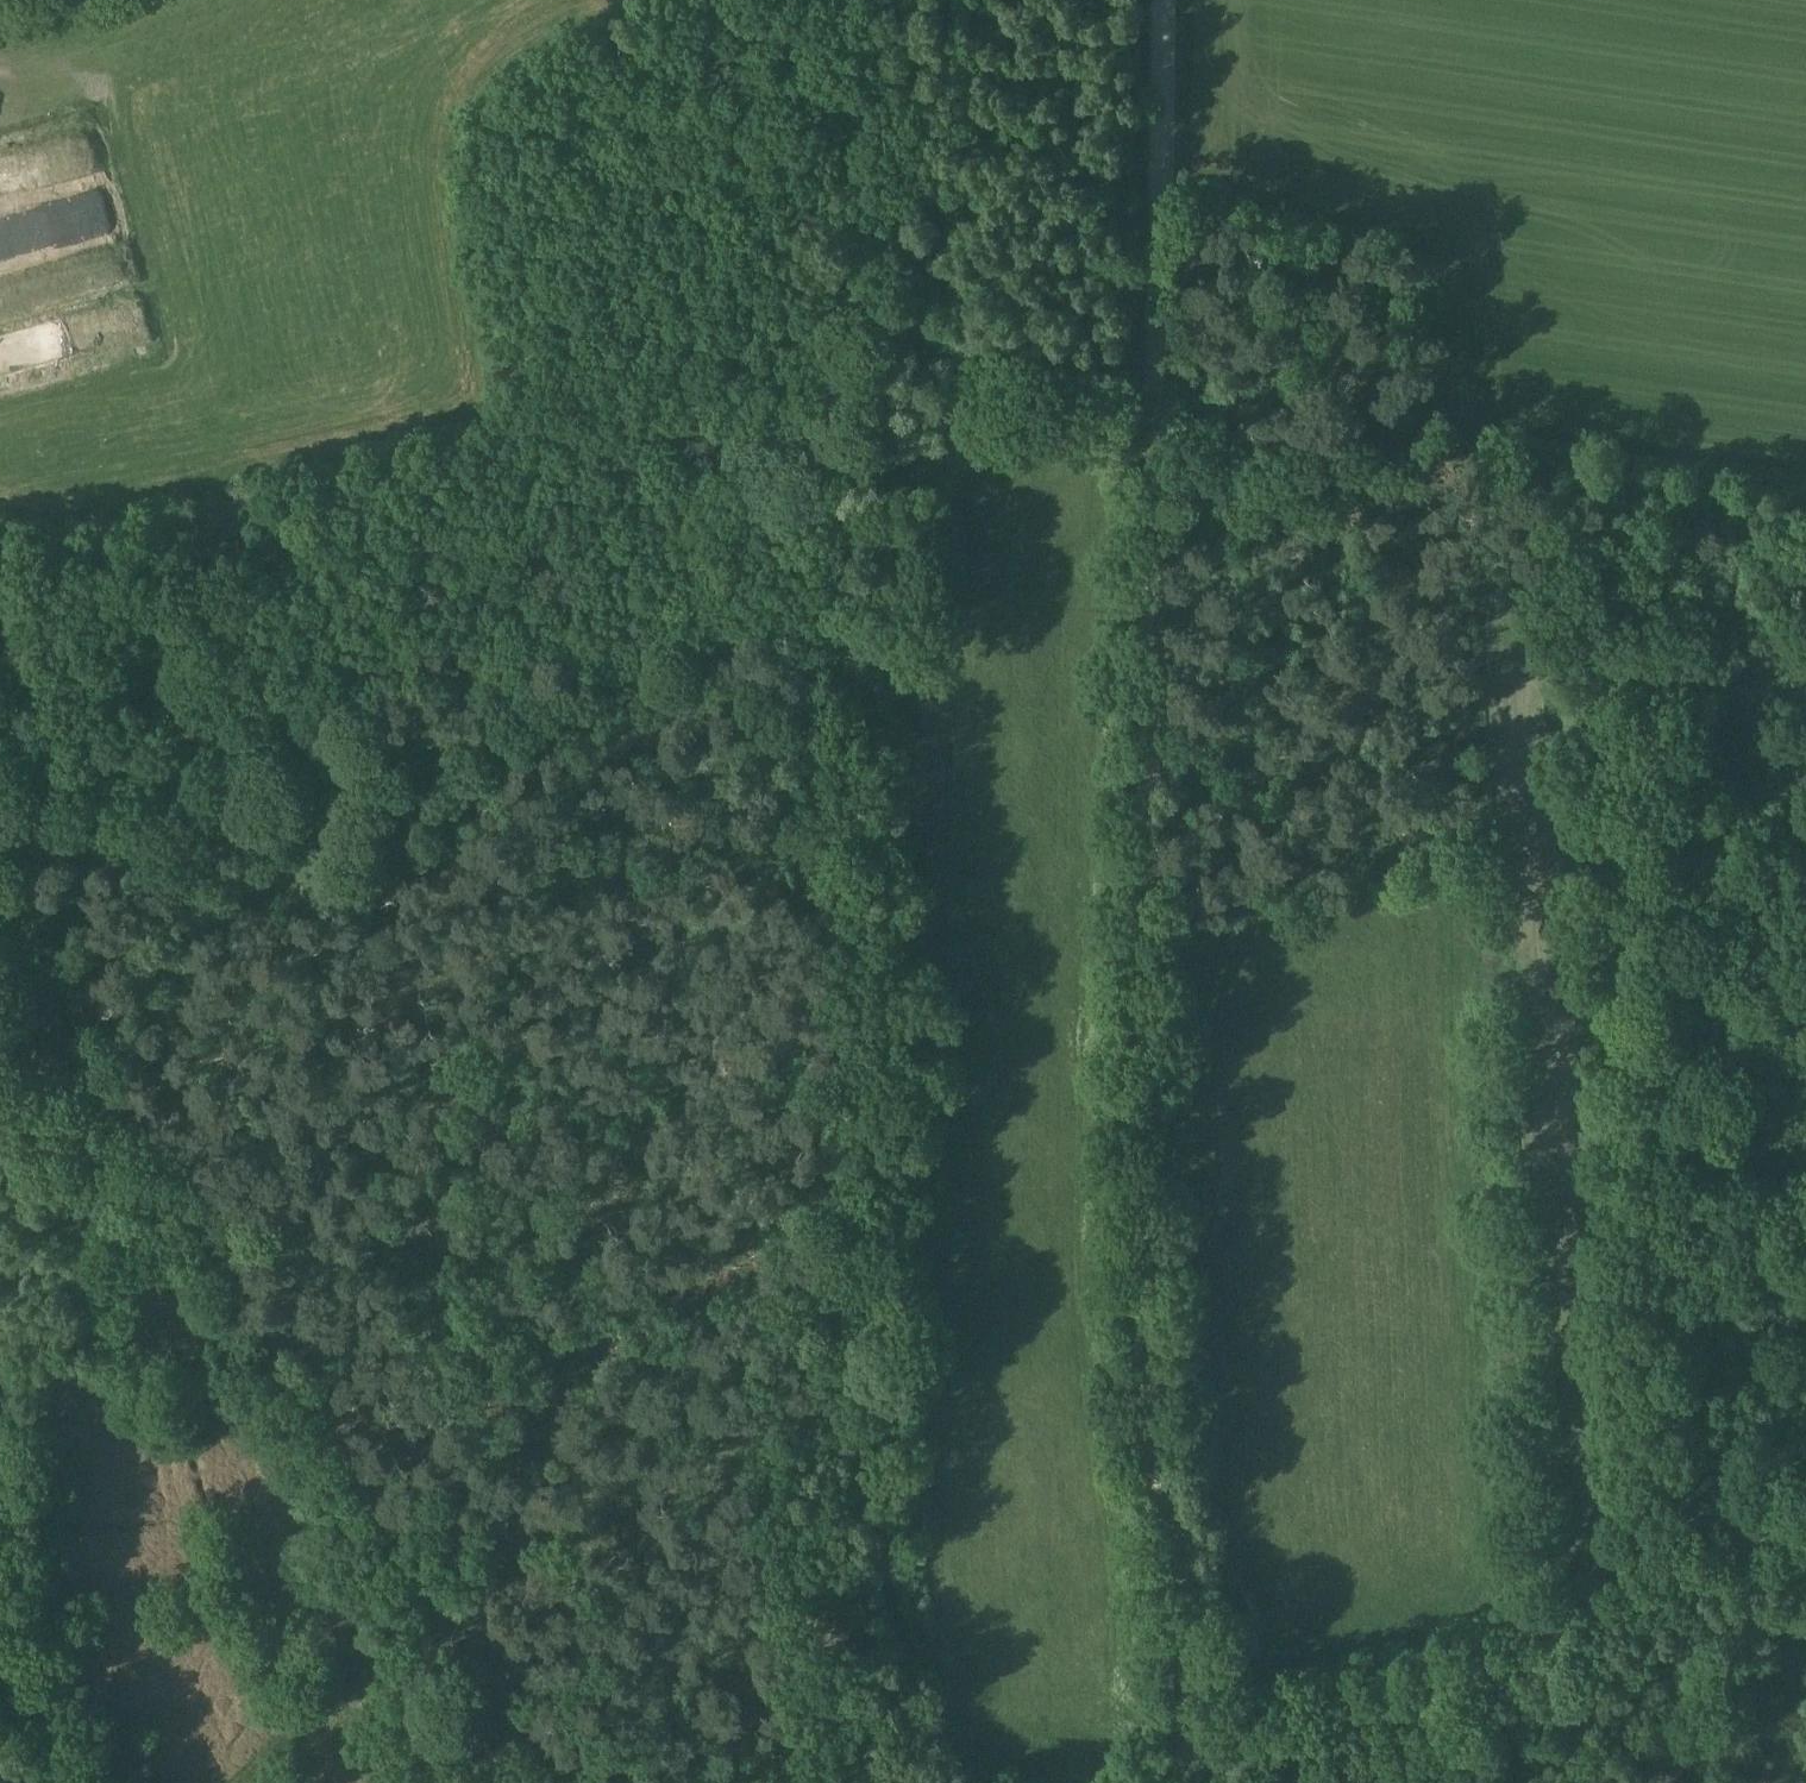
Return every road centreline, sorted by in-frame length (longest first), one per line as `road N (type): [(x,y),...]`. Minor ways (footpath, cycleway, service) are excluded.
road 1 (track): [(1192,1763),(1133,1241),(1158,0)]
road 2 (tertiary): [(1166,1782),(1192,1763),(1459,1669),(1805,1497)]

